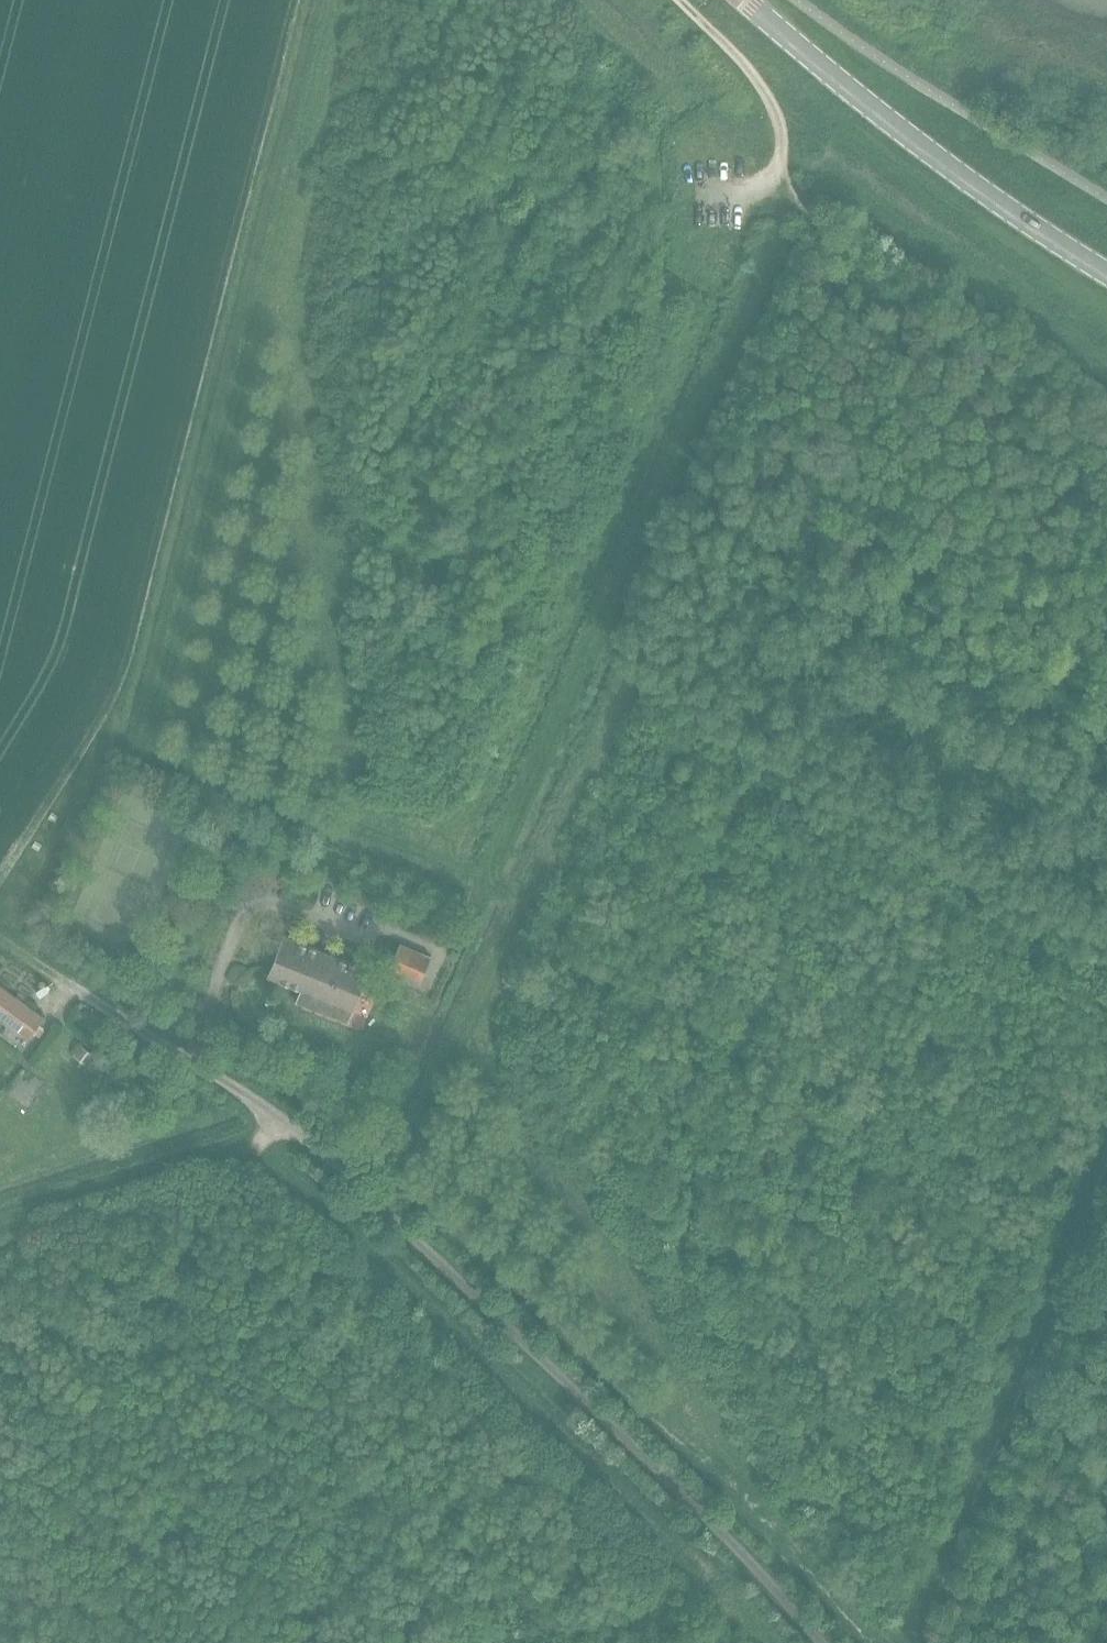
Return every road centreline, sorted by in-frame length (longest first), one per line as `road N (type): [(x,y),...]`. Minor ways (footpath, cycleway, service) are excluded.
road 1 (unclassified): [(820,1642),(635,1445),(388,1209),(235,1088),(16,950)]
road 2 (secondary): [(1106,273),(917,142),(749,0)]
road 3 (track): [(0,1210),(276,1120)]
road 4 (track): [(691,11),(761,89),(782,162)]

